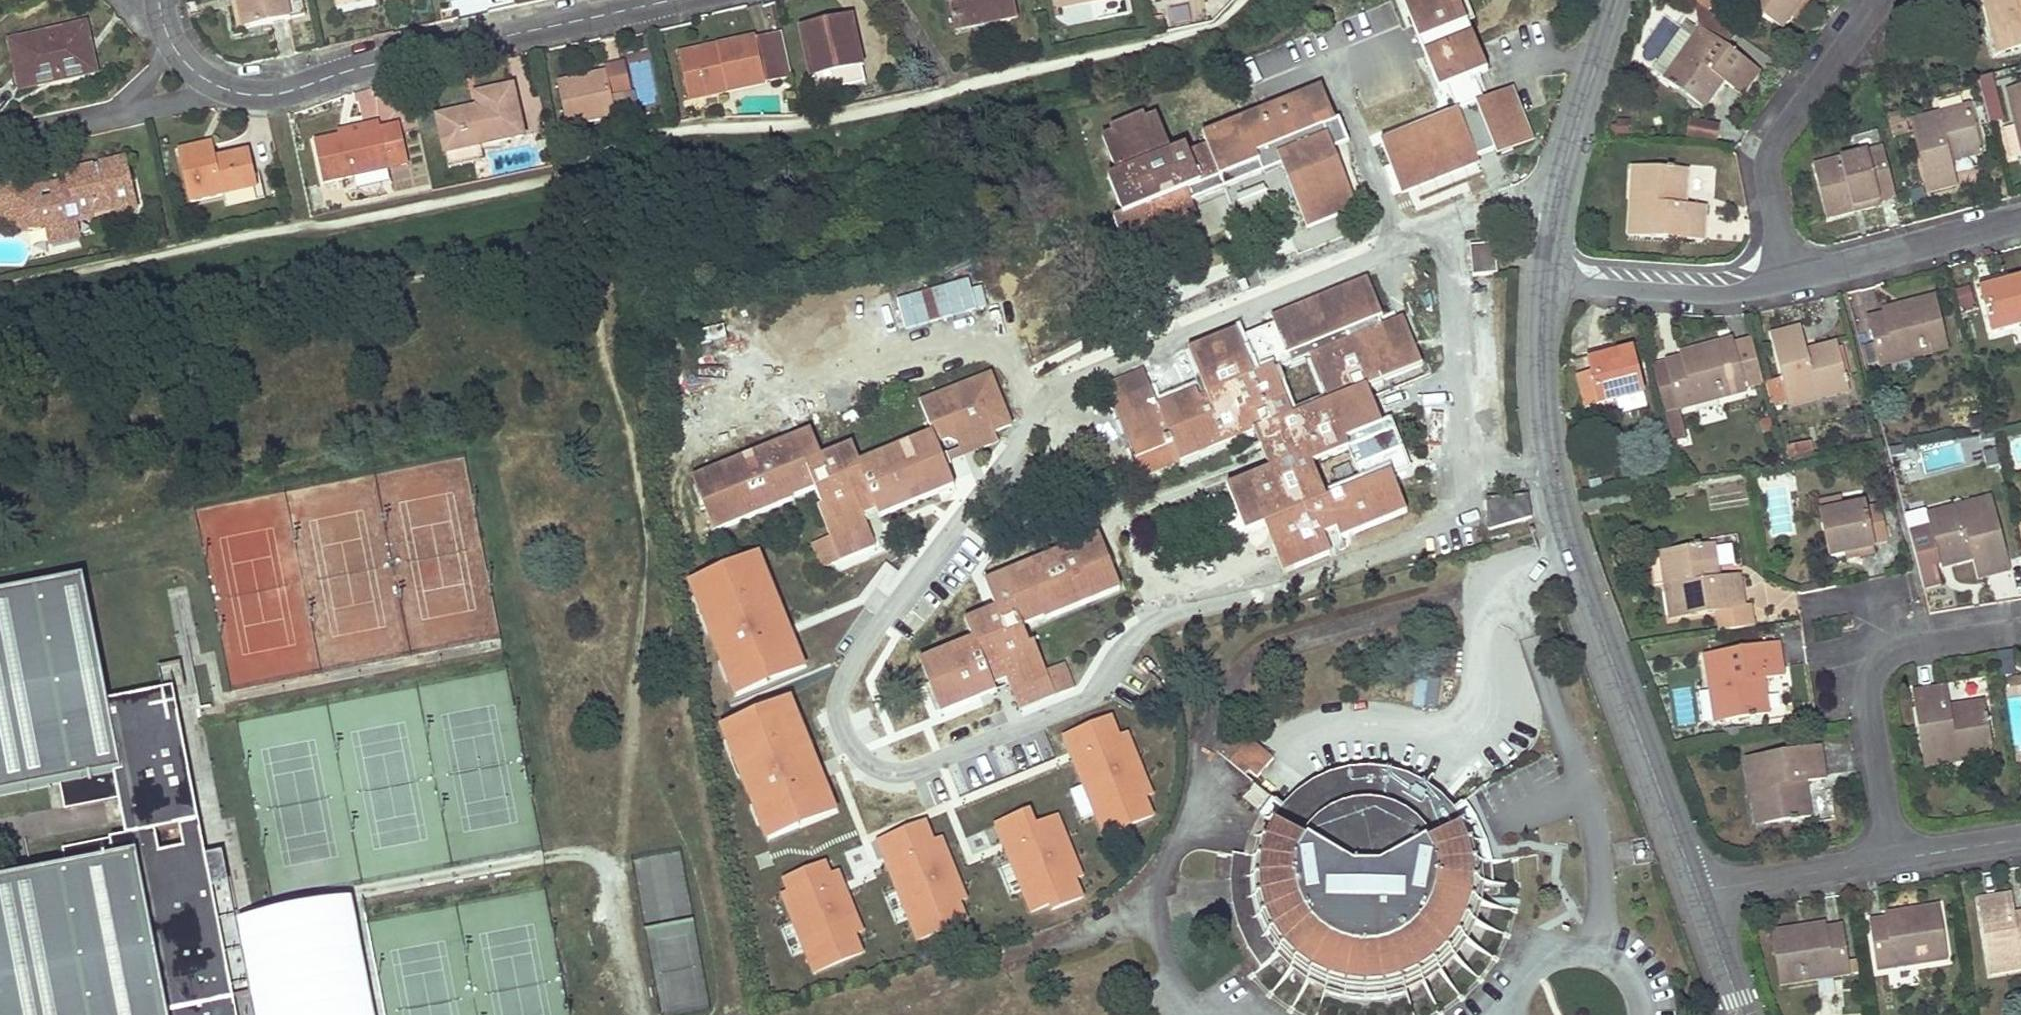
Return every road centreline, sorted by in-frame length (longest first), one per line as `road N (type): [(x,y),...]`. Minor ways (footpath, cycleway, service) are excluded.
road 1 (residential): [(911,903),(1046,844),(1090,814),(1100,789),(1110,674),(1158,617),(1284,585),(1477,517)]
road 2 (tertiary): [(1544,284),(1541,405),(1556,495),(1698,892)]
road 3 (residential): [(228,92),(276,96),(392,59),(670,0)]
road 4 (residential): [(1448,226),(1081,378),(1036,411)]
road 5 (residential): [(1036,411),(856,651),(854,684),(871,733),(847,783)]
road 6 (residential): [(1036,411),(1025,379),(1042,361),(1136,309),(1334,228)]
road 7 (residential): [(1893,858),(1869,705),(1875,672),(1905,649),(2020,630)]
road 8 (residential): [(1879,0),(1771,155),(1768,179),(1788,277)]
road 9 (tertiary): [(1617,0),(1560,182),(1544,284)]
road 10 (residential): [(1544,284),(1693,291),(1788,277)]
road 11 (residential): [(1788,277),(2020,217)]
road 12 (residential): [(1698,892),(1893,858)]
road 13 (tertiary): [(1698,892),(1743,1014)]
road 14 (residential): [(228,92),(101,118)]
road 15 (residential): [(1893,858),(2020,839)]

